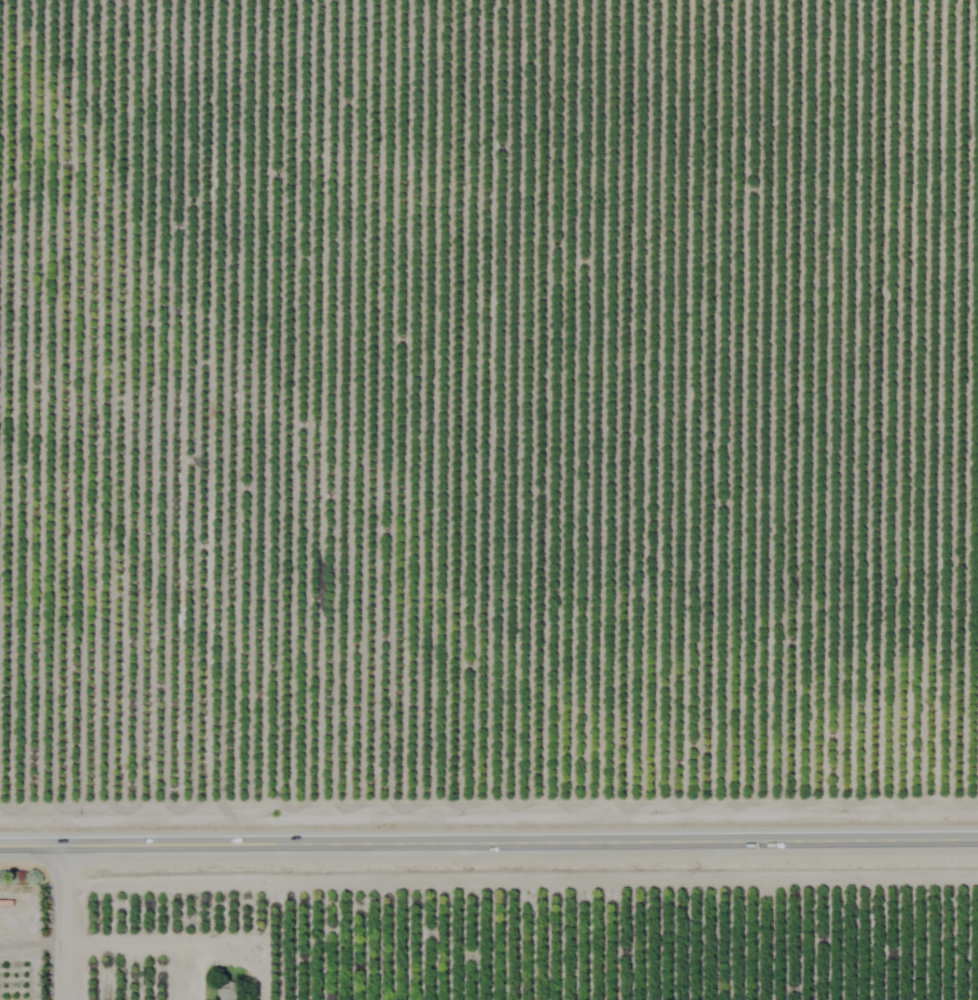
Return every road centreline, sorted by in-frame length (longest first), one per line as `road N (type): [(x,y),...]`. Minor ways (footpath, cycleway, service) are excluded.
road 1 (secondary): [(0,856),(977,851)]
road 2 (residential): [(63,999),(65,856)]

